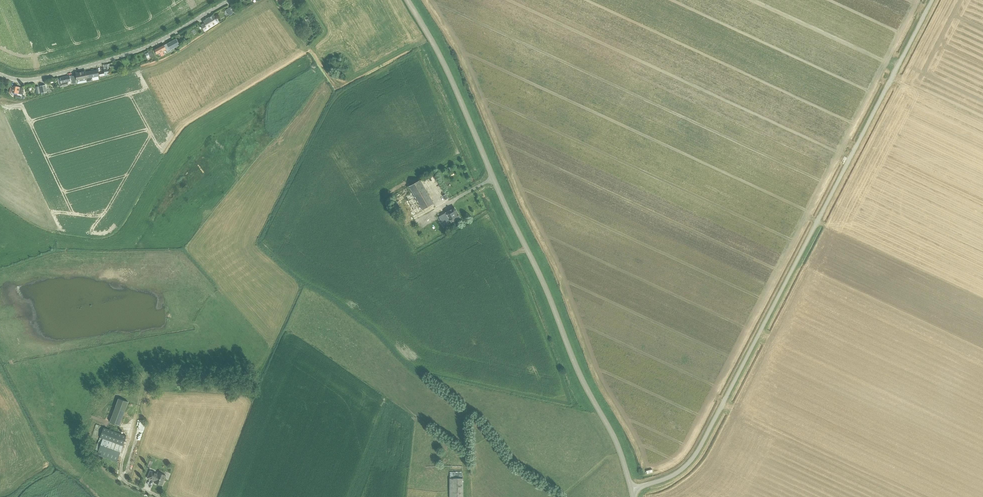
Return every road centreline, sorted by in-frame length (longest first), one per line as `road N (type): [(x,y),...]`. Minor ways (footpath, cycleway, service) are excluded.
road 1 (unclassified): [(631,490),(677,473),(695,455),(932,0)]
road 2 (unclassified): [(631,490),(409,0)]
road 3 (unclassified): [(0,74),(31,80),(122,56),(231,0)]

